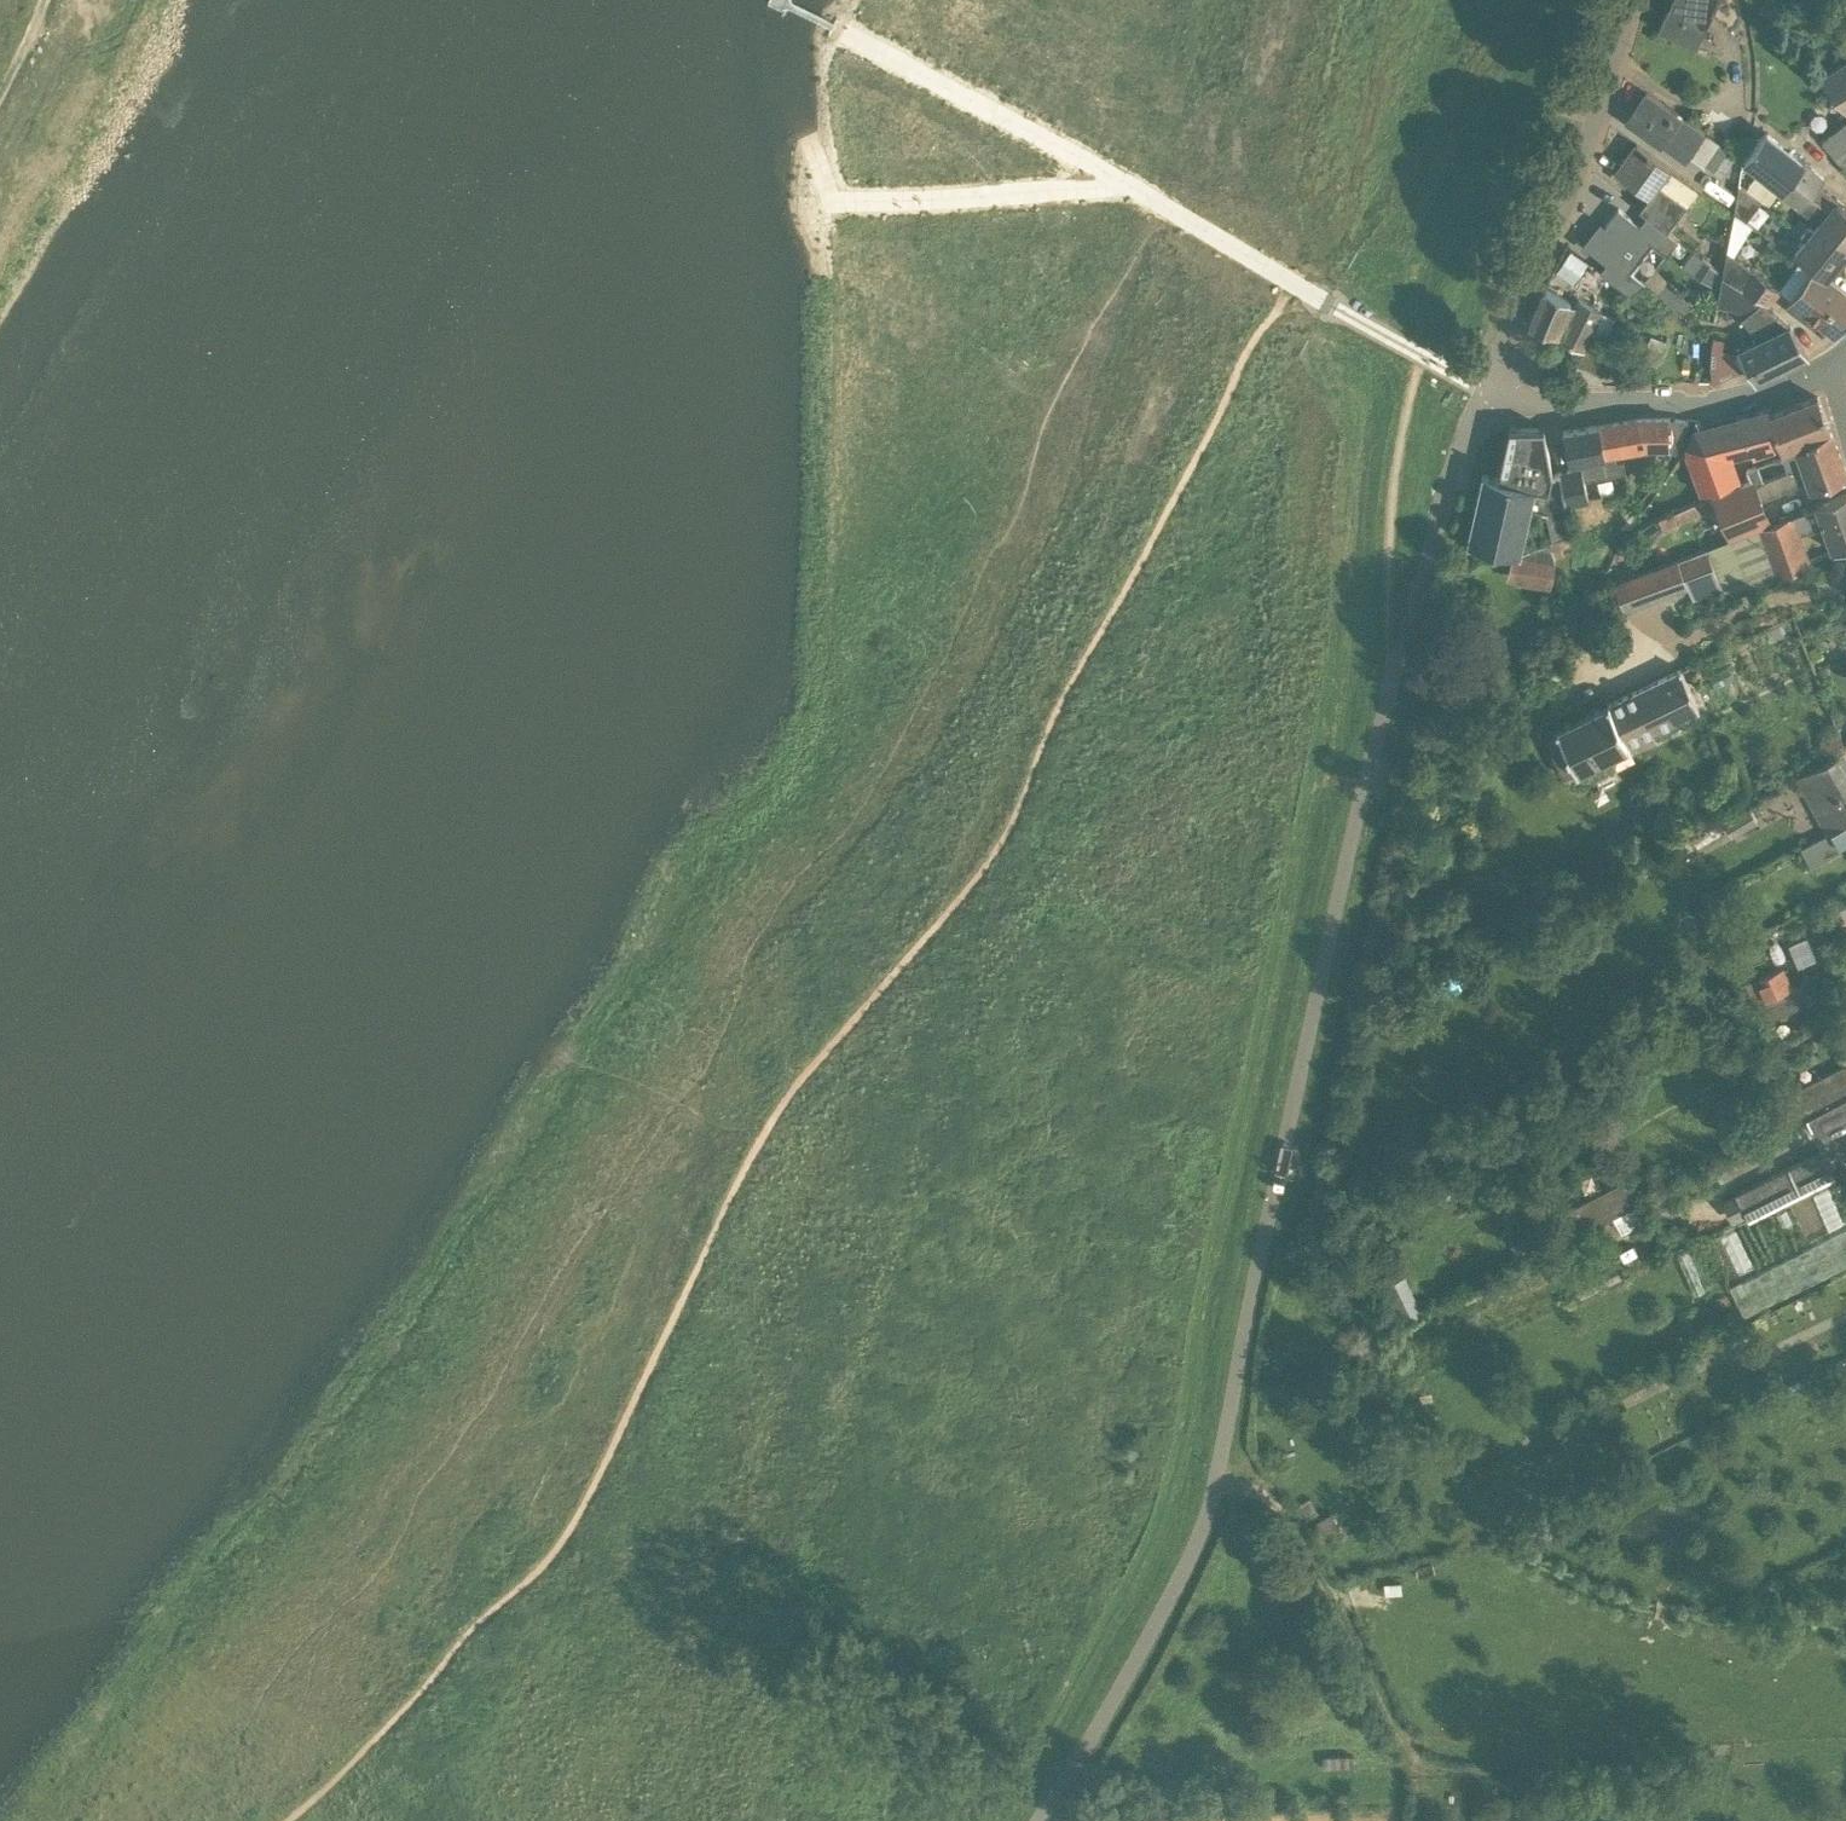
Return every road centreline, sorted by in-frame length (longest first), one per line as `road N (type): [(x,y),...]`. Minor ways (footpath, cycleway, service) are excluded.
road 1 (unclassified): [(1037,1820),(1181,1576),(1215,1481),(1342,872),(1442,497),(1488,391)]
road 2 (track): [(1657,1741),(1429,1771),(1267,1500),(1215,1481)]
road 3 (unclassified): [(1488,391),(1567,201),(1631,0)]
road 4 (unclassified): [(1488,391),(1557,405),(1712,406),(1764,395),(1828,368)]
road 5 (track): [(1389,692),(1395,470),(1422,355)]

